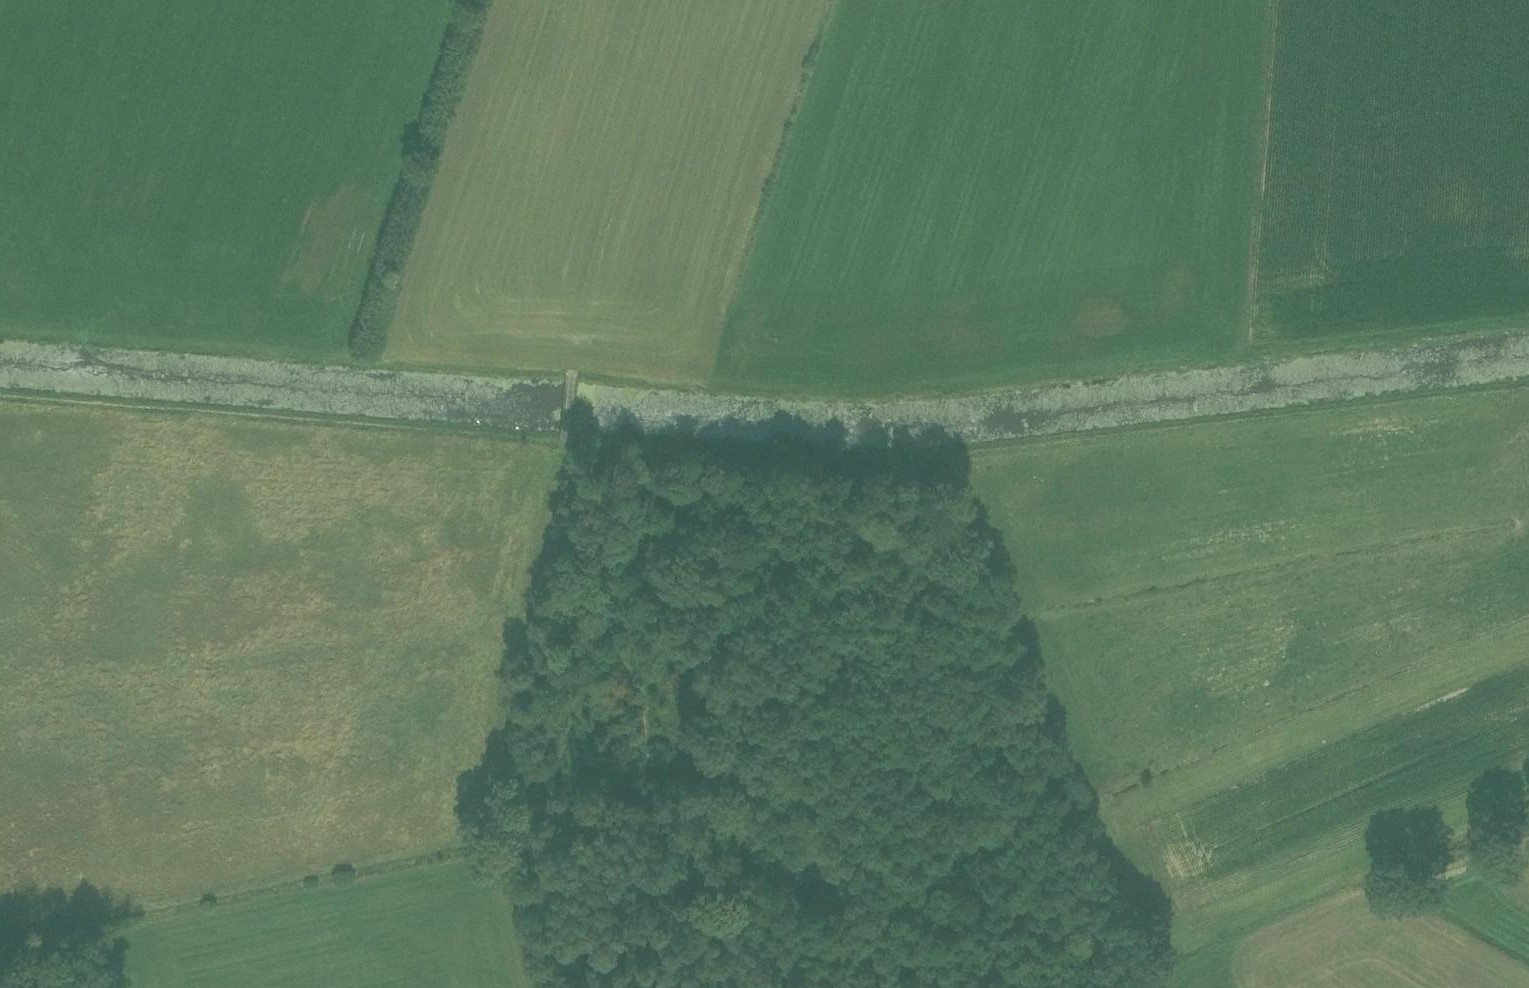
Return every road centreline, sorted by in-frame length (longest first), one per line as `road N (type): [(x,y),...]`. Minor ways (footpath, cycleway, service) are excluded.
road 1 (track): [(1528,323),(994,384),(841,390),(0,325)]

